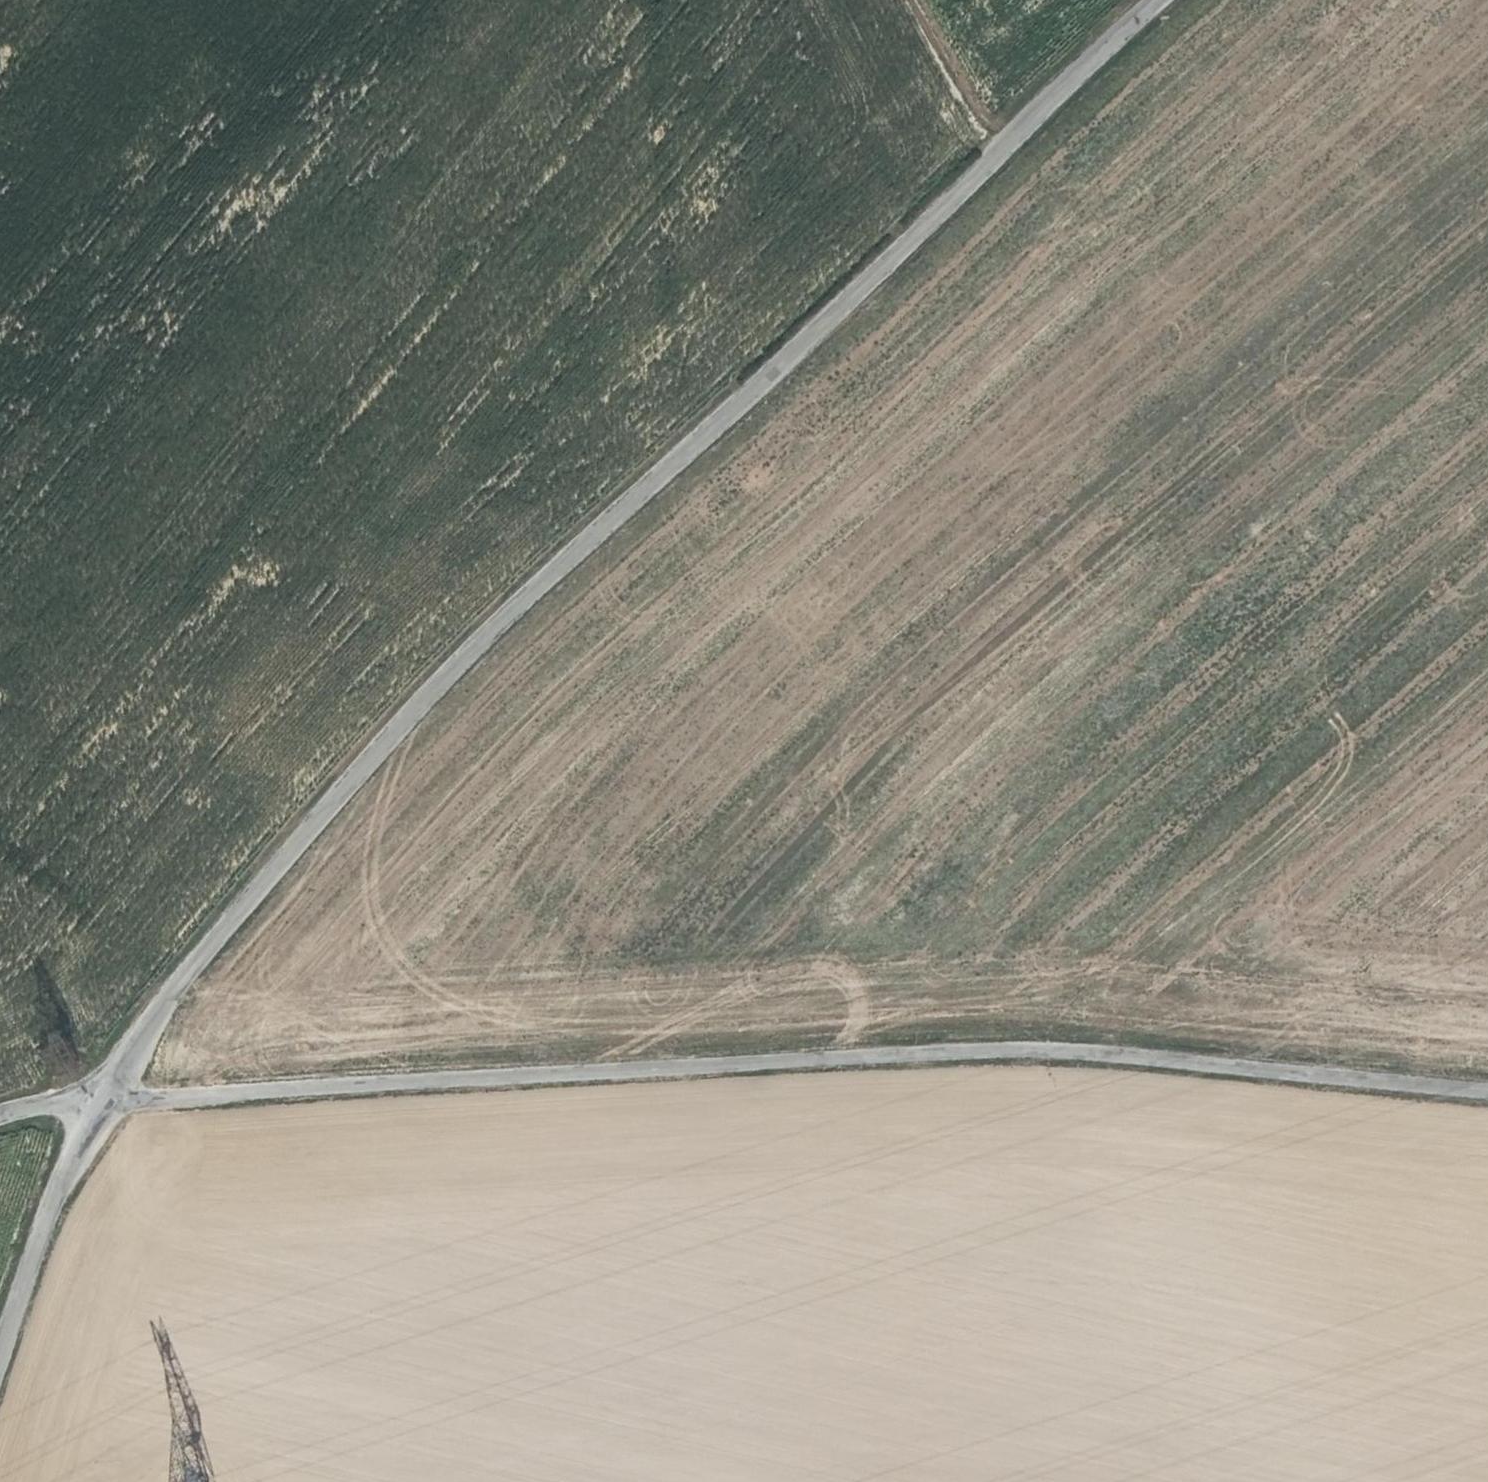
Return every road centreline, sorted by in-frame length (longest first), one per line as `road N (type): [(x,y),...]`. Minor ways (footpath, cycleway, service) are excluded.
road 1 (unclassified): [(1163,0),(426,696),(290,850),(90,1107)]
road 2 (unclassified): [(90,1107),(1048,1052),(1487,1091)]
road 3 (unclassified): [(90,1107),(0,1363)]
road 4 (track): [(903,0),(983,171)]

